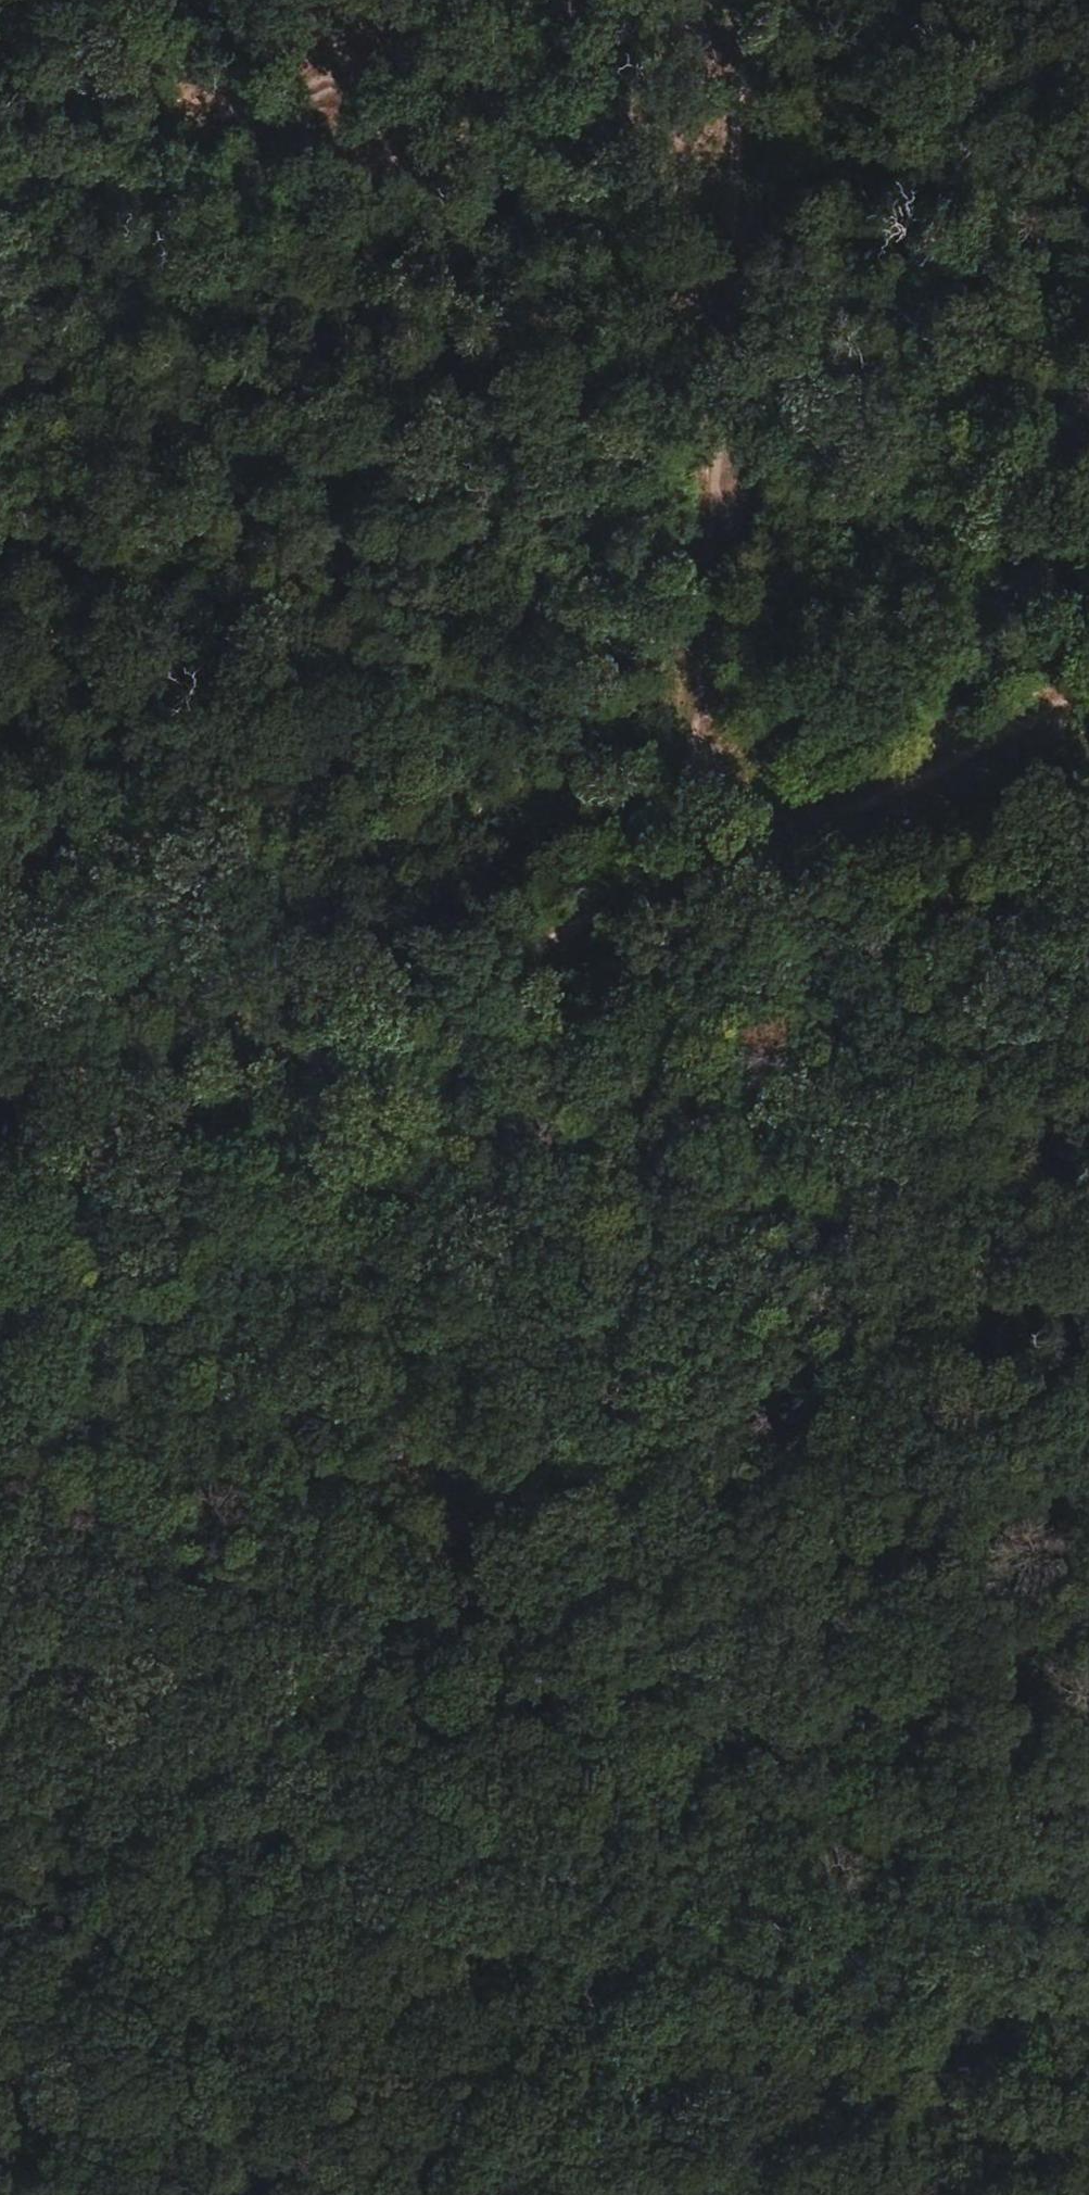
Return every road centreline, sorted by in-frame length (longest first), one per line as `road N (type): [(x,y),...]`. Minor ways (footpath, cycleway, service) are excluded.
road 1 (track): [(591,2194),(753,0)]
road 2 (track): [(0,166),(37,166),(254,118),(522,0)]

